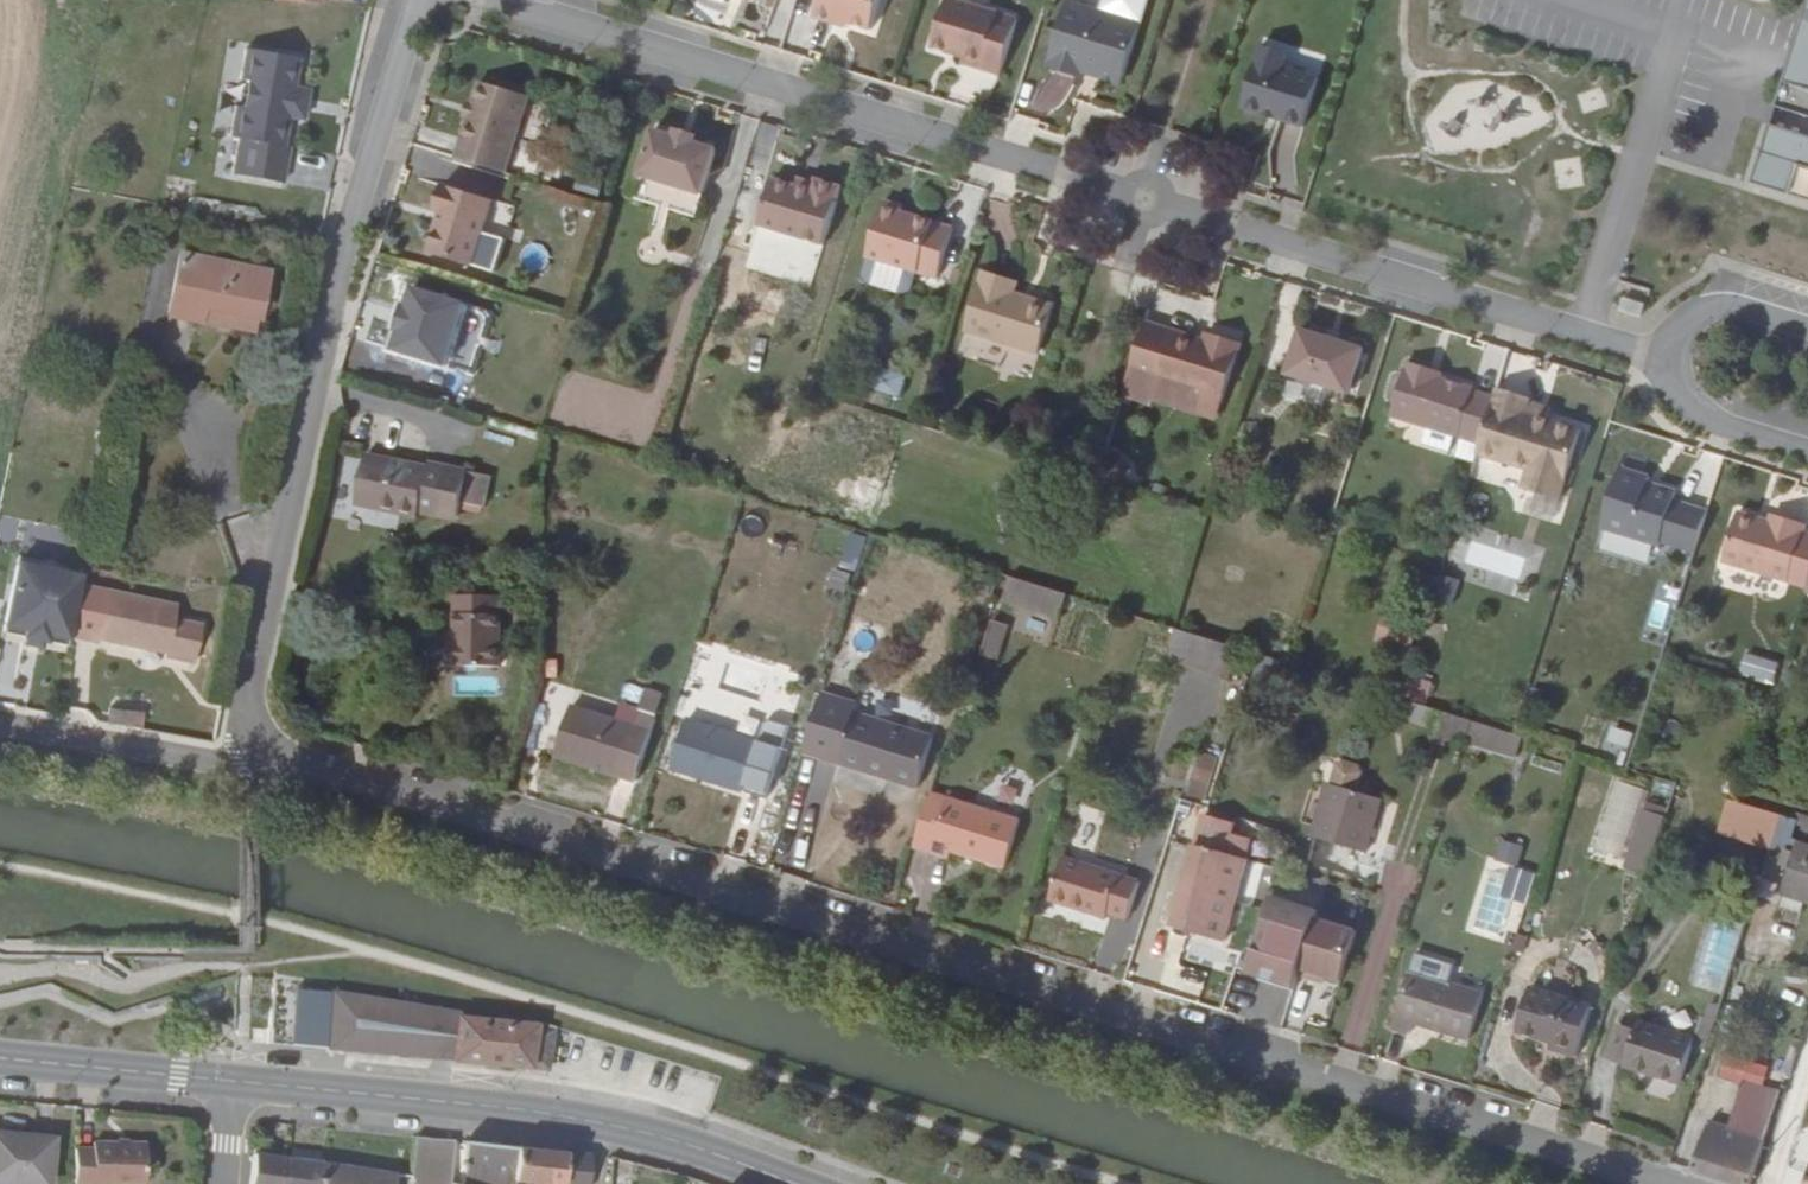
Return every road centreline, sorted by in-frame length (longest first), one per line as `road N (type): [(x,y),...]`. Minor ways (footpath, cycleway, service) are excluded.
road 1 (residential): [(1661,1183),(247,746),(332,294),(423,0)]
road 2 (residential): [(503,0),(1148,207),(1681,361)]
road 3 (tertiary): [(234,1081),(567,1117),(678,1142),(795,1183)]
road 4 (track): [(0,720),(215,759),(247,746)]
road 5 (tertiary): [(0,1059),(234,1081)]
road 6 (residential): [(1681,361),(1685,406),(1807,451)]
road 7 (residential): [(1807,323),(1741,302),(1700,328),(1681,361)]

